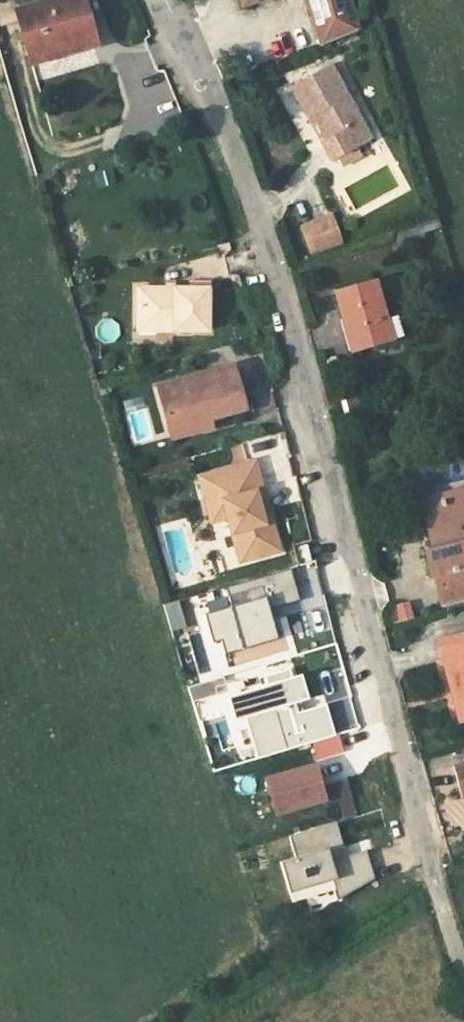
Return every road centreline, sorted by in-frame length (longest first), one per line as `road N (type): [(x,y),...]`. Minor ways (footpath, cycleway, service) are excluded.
road 1 (residential): [(168,0),(278,281),(463,972)]

